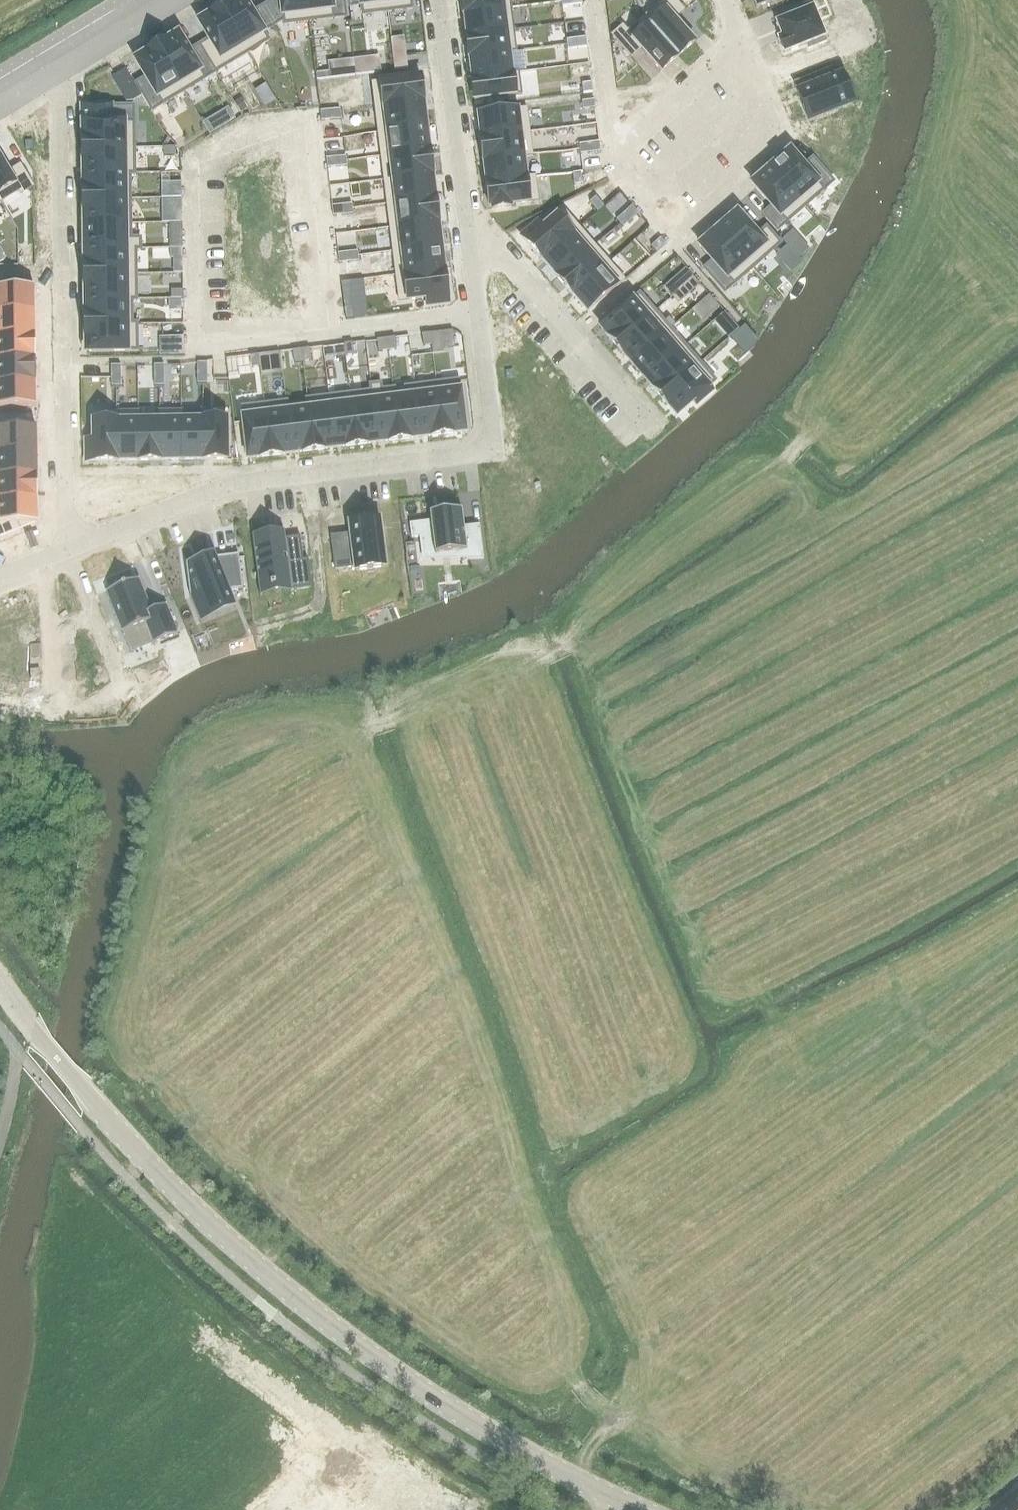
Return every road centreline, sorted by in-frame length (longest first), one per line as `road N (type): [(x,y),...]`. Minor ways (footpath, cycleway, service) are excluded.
road 1 (tertiary): [(616,1500),(457,1414),(301,1304),(157,1172),(0,983)]
road 2 (residential): [(66,550),(234,486),(490,449),(464,204)]
road 3 (residential): [(66,550),(61,56)]
road 4 (residential): [(746,42),(780,125),(667,221),(621,167),(619,151),(699,83)]
road 5 (residential): [(464,204),(652,425)]
road 6 (residential): [(464,204),(440,0)]

